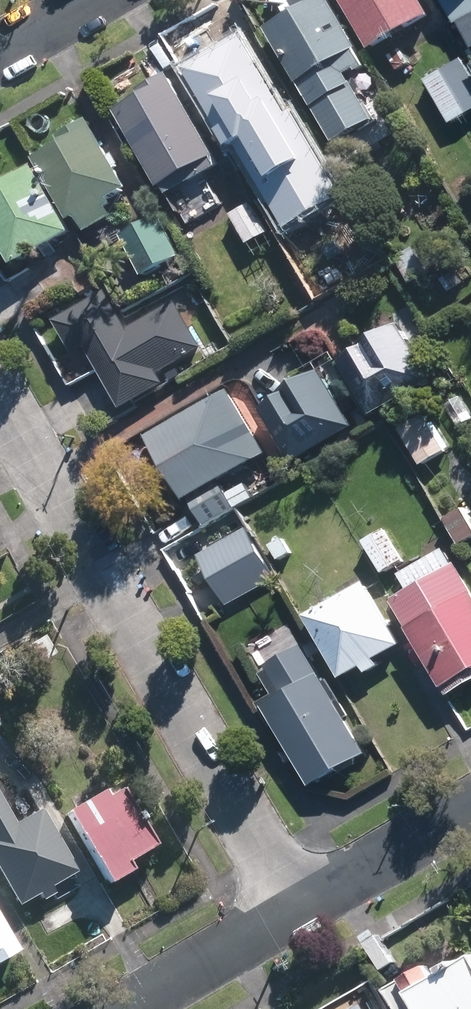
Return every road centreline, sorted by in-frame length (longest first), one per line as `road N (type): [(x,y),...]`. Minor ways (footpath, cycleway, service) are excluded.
road 1 (residential): [(0,384),(313,902)]
road 2 (residential): [(313,902),(129,1008)]
road 3 (residential): [(470,810),(313,902)]

